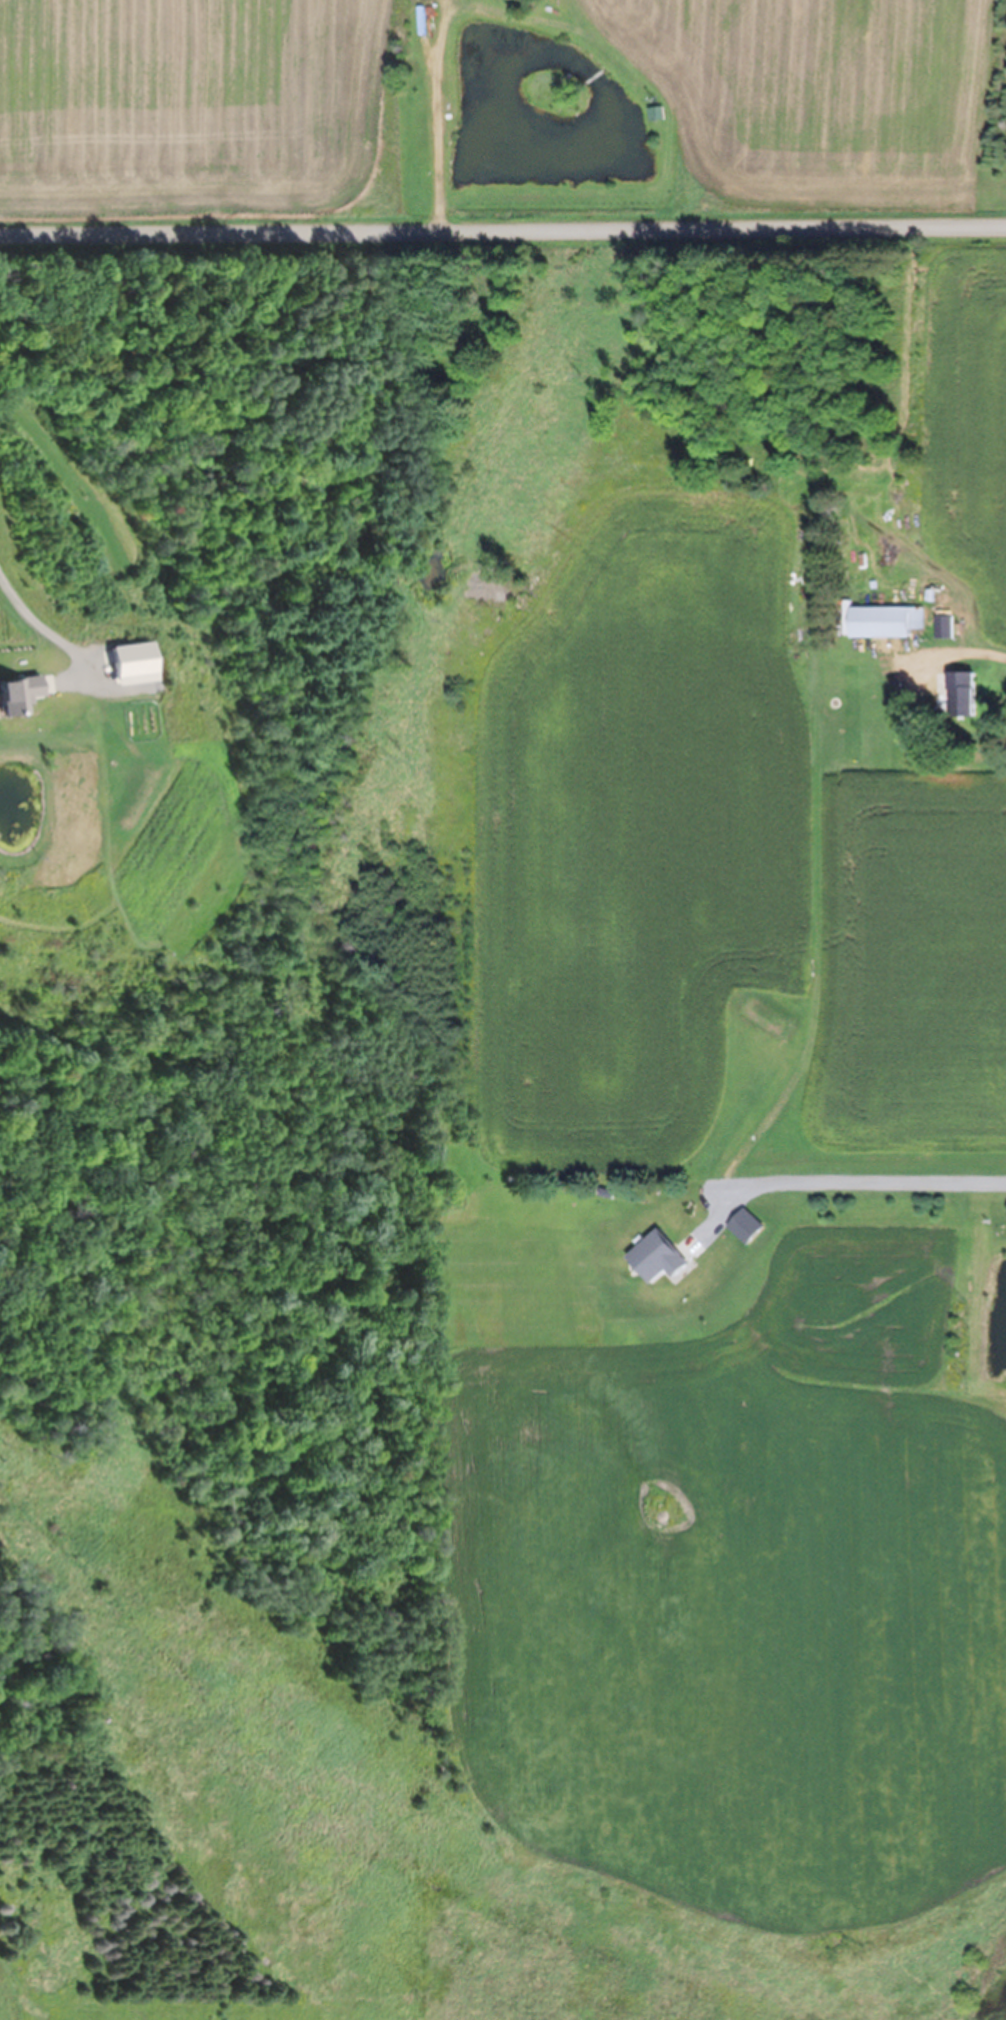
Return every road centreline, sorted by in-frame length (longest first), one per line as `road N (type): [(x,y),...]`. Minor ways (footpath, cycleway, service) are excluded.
road 1 (residential): [(1005,227),(0,235)]
road 2 (residential): [(0,454),(119,618),(142,696),(127,761),(91,802)]

